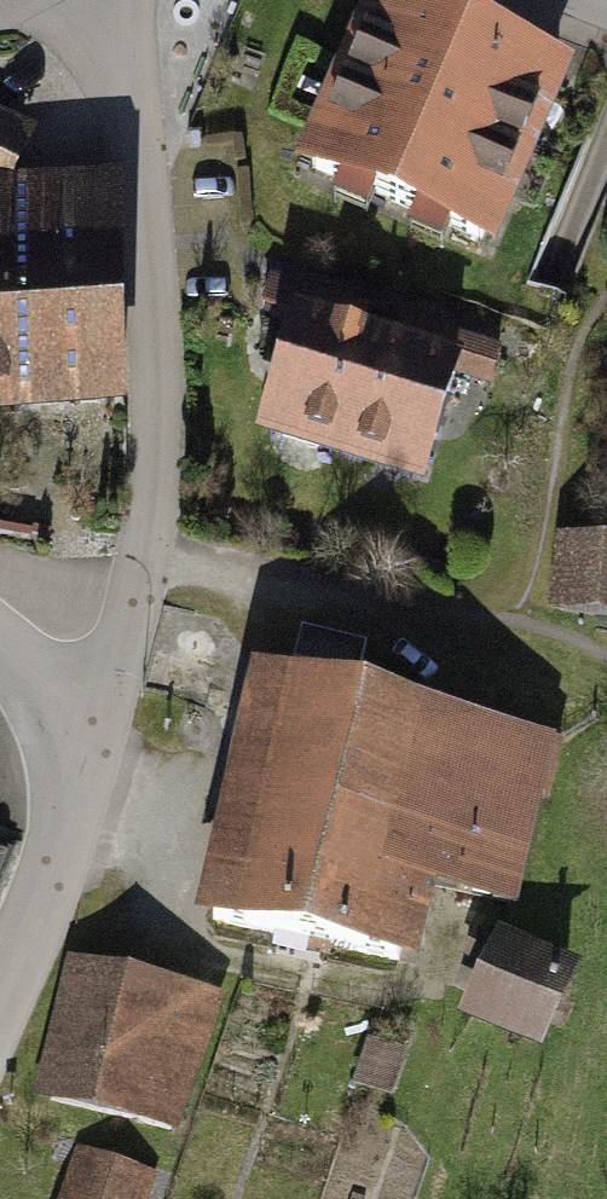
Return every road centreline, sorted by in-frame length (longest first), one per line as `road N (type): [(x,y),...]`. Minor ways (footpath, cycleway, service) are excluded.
road 1 (tertiary): [(90,749),(146,565),(132,100),(107,46),(71,0)]
road 2 (tertiary): [(0,982),(90,749)]
road 3 (residential): [(90,749),(0,664)]

